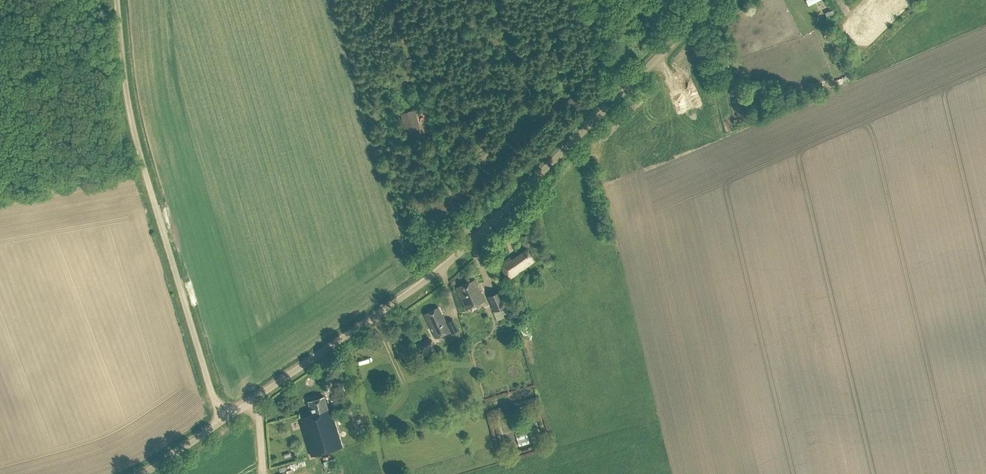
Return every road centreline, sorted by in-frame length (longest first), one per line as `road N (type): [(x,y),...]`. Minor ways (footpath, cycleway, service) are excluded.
road 1 (unclassified): [(220,421),(432,273),(713,0)]
road 2 (unclassified): [(220,421),(141,160),(117,0)]

